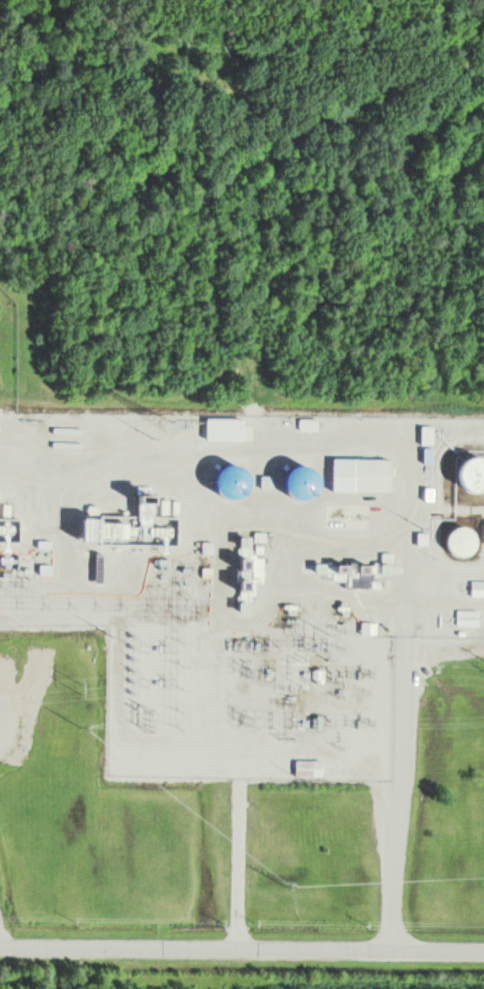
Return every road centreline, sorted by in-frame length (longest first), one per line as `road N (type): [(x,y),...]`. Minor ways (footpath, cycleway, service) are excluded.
road 1 (residential): [(483,949),(0,947)]

